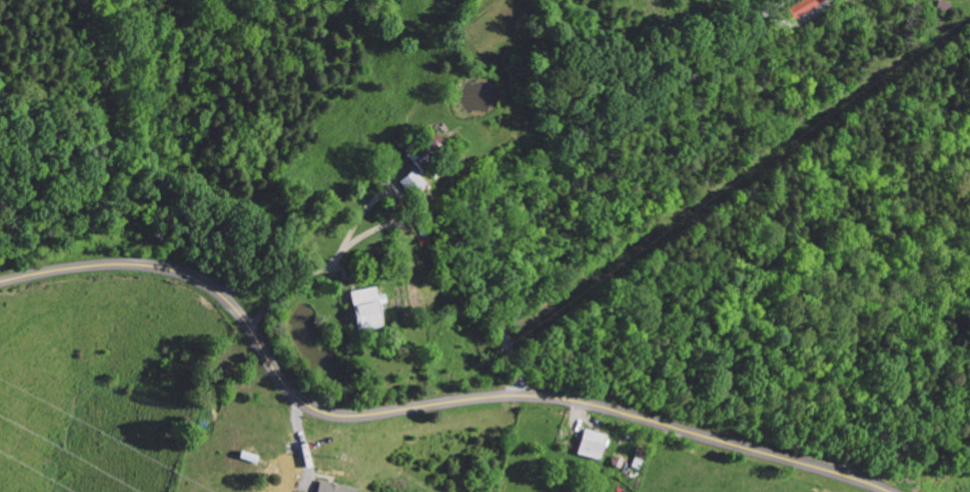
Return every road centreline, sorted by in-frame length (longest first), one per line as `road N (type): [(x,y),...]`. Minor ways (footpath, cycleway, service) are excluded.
road 1 (secondary): [(886,491),(560,400),(498,397),(344,415),(307,402),(239,313),(178,274),(121,266),(0,282)]
road 2 (residential): [(526,397),(471,257),(492,204),(834,0)]

